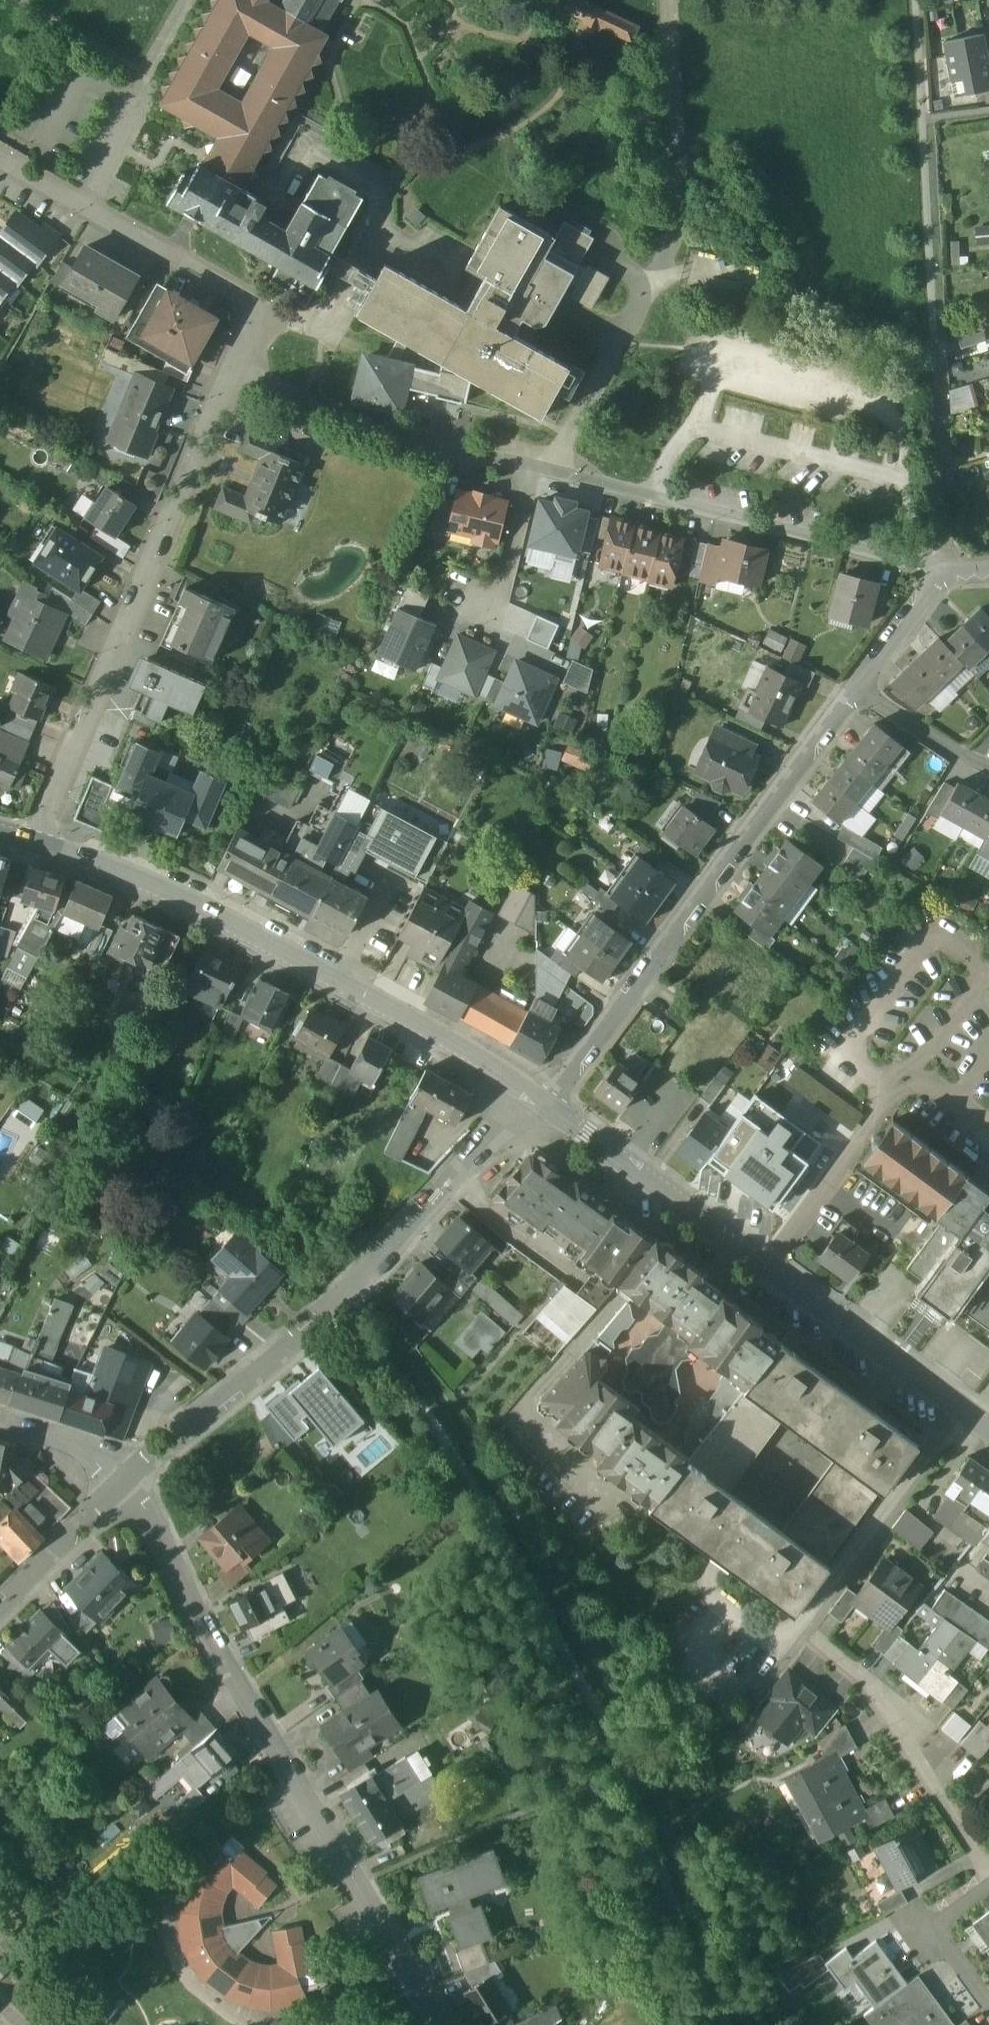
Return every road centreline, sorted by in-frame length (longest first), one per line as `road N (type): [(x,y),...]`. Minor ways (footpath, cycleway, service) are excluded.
road 1 (residential): [(34,838),(258,307),(0,155)]
road 2 (residential): [(134,1477),(207,1636),(359,1885),(391,1962),(431,2024)]
road 3 (tertiary): [(532,1096),(988,1430)]
road 4 (tertiary): [(34,838),(116,867),(333,974),(532,1096)]
road 5 (residential): [(134,1477),(330,1305),(532,1096)]
road 6 (residential): [(532,1096),(614,1013),(862,688)]
road 7 (residential): [(945,579),(908,561),(537,467)]
road 8 (residential): [(988,1872),(870,1686),(825,1650)]
road 9 (residential): [(0,1613),(134,1477)]
road 10 (residential): [(988,1881),(929,1923),(988,2000)]
road 11 (residential): [(537,467),(505,578),(481,602)]
road 12 (residential): [(862,688),(988,767)]
road 13 (residential): [(0,1430),(110,1458),(134,1477)]
road 14 (residential): [(862,688),(945,579)]

